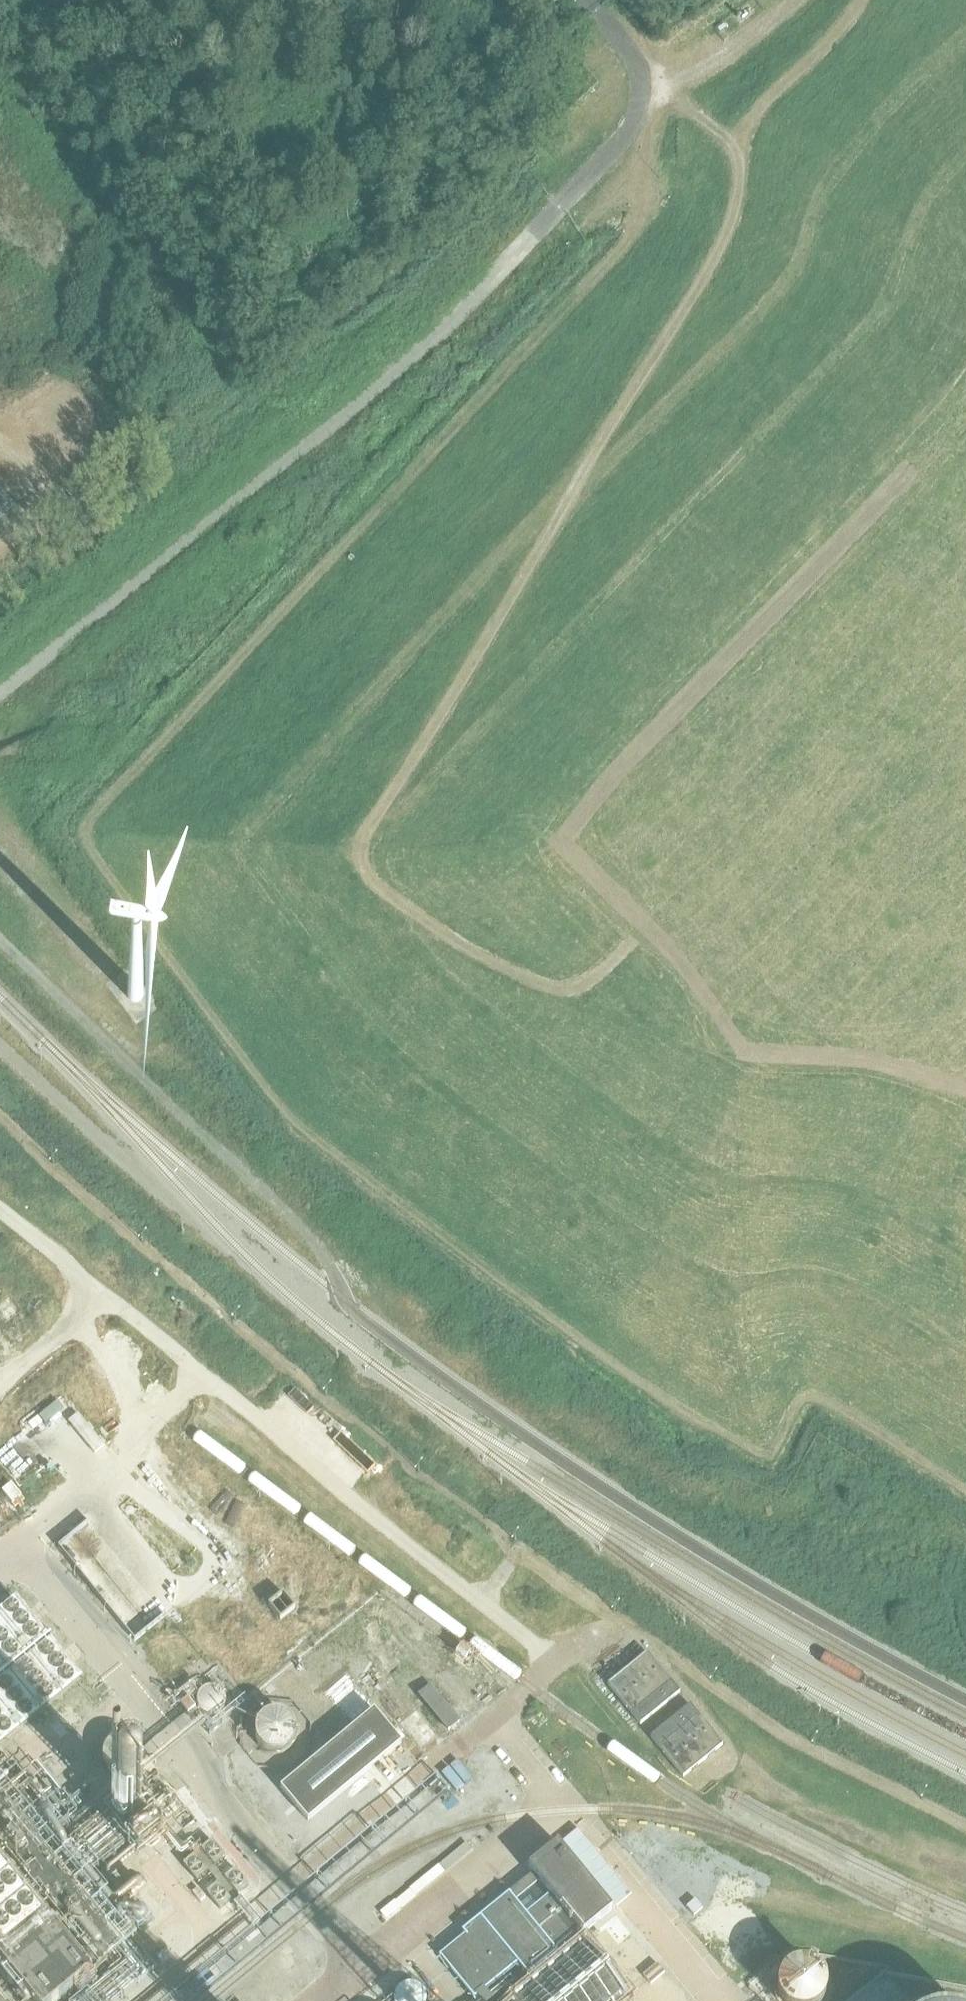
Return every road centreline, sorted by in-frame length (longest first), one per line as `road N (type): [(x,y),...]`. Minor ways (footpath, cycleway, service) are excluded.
road 1 (track): [(592,0),(641,64),(733,140),(743,164),(740,197),(721,251),(363,849),(375,887),(509,975),(555,991),(579,987),(665,910)]
road 2 (track): [(104,978),(0,857)]

